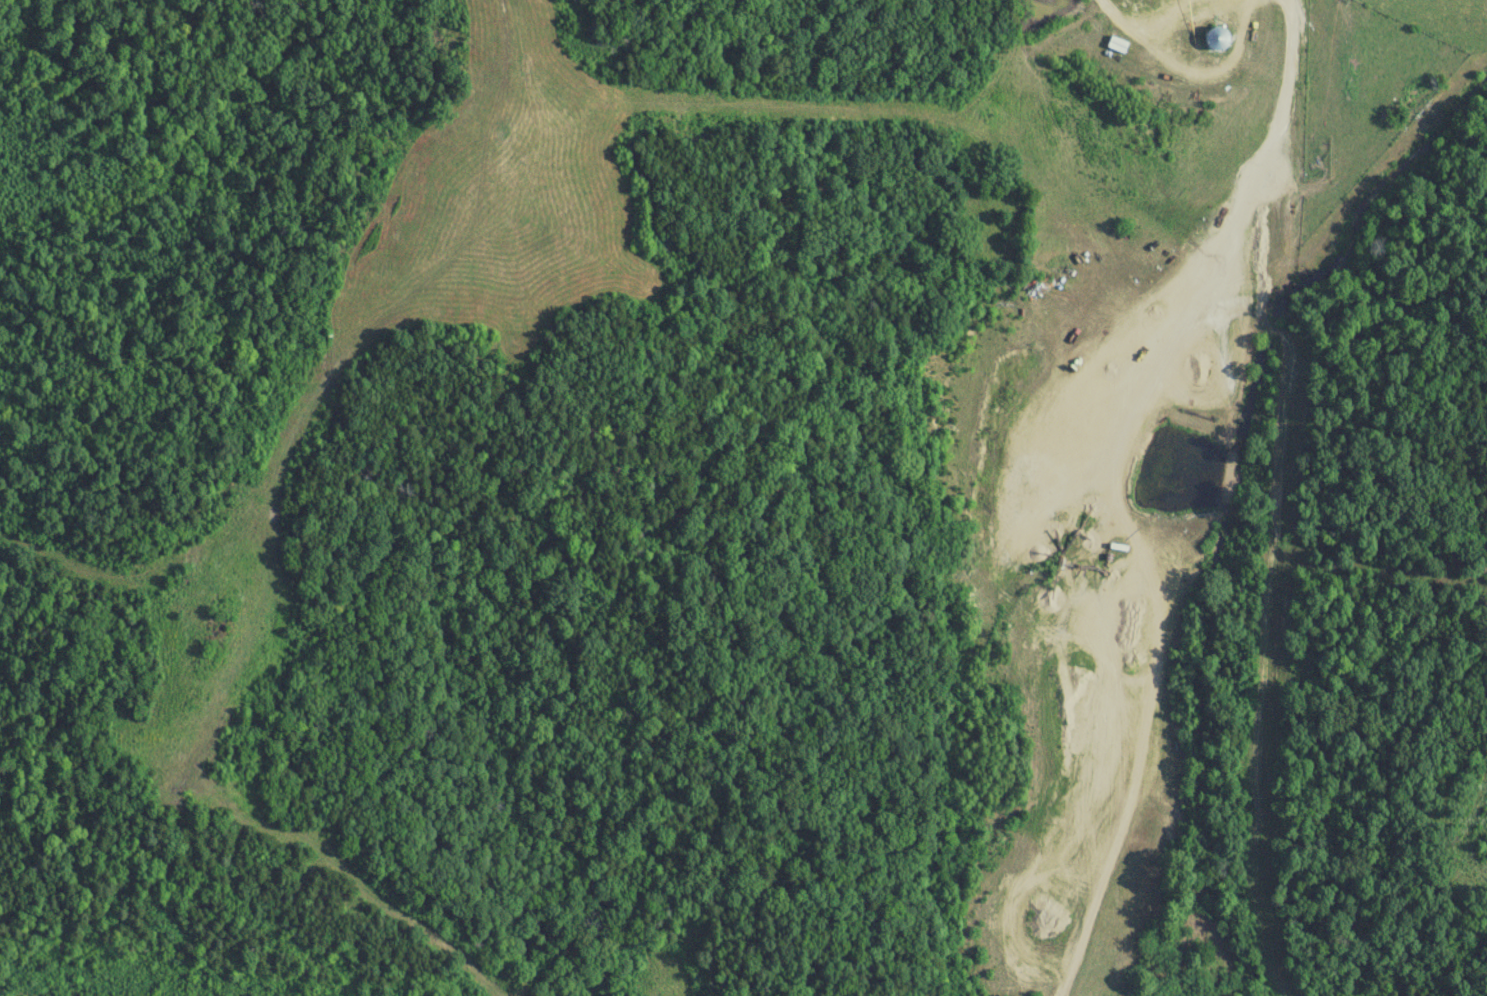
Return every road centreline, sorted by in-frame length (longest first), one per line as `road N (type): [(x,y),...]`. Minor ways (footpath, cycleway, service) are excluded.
road 1 (residential): [(1287,238),(1280,307),(1215,564),(1136,819),(1057,995)]
road 2 (residential): [(1287,238),(1296,0)]

